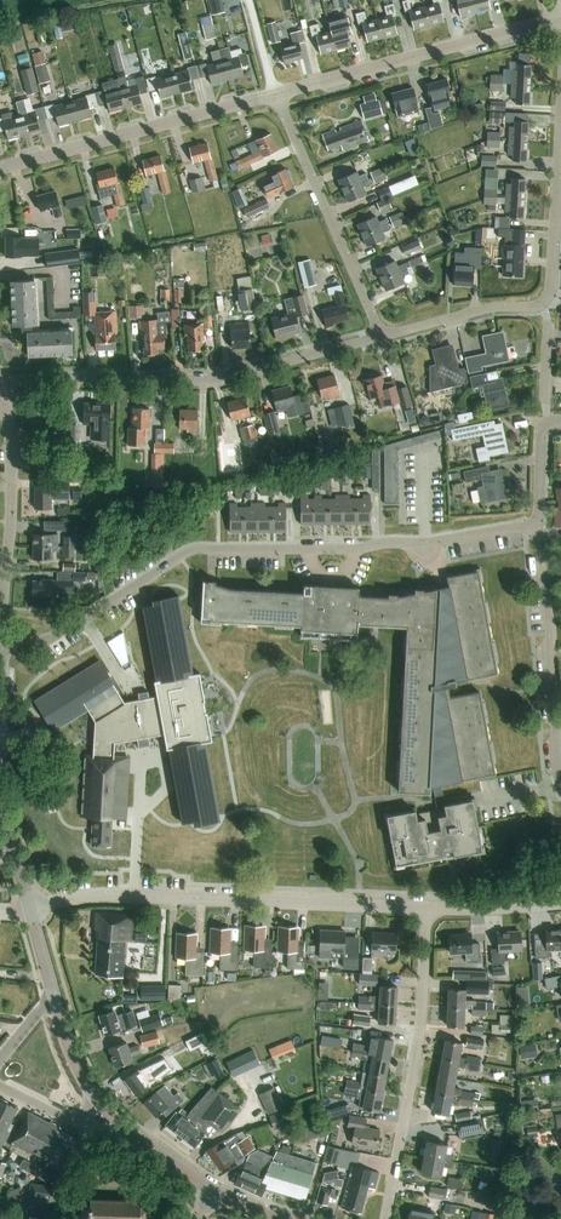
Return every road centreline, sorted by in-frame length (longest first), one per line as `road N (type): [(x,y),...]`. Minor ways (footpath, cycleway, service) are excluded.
road 1 (residential): [(3,638),(45,642),(198,550),(427,544),(539,526)]
road 2 (residential): [(31,906),(106,894),(426,910)]
road 3 (residential): [(0,380),(217,379),(382,337)]
road 4 (residential): [(384,1218),(410,1092),(426,910)]
road 5 (residential): [(276,95),(560,22)]
road 6 (residential): [(0,168),(276,95)]
road 7 (residential): [(382,337),(276,95)]
road 8 (unclassified): [(560,775),(539,526)]
road 9 (residential): [(3,638),(12,478),(0,395)]
road 10 (unclassified): [(548,304),(560,88)]
road 11 (residential): [(382,337),(501,308),(548,304)]
road 12 (unclassified): [(209,1192),(92,1098)]
road 13 (residential): [(426,910),(560,904)]

